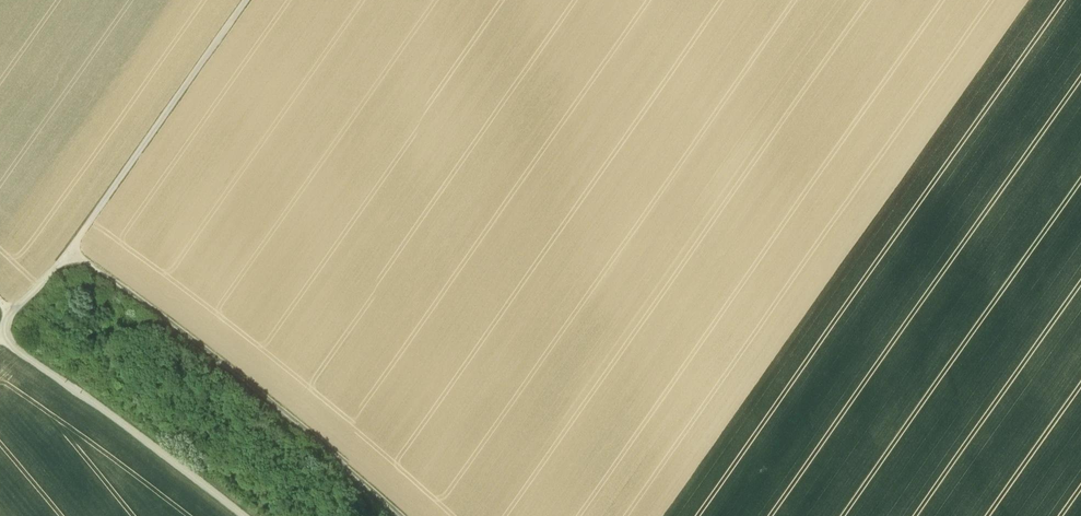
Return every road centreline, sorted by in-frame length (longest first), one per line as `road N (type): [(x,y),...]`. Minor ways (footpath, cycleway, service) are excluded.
road 1 (track): [(394,515),(287,423),(70,257)]
road 2 (track): [(0,329),(70,257),(250,0)]
road 3 (track): [(0,338),(233,515)]

